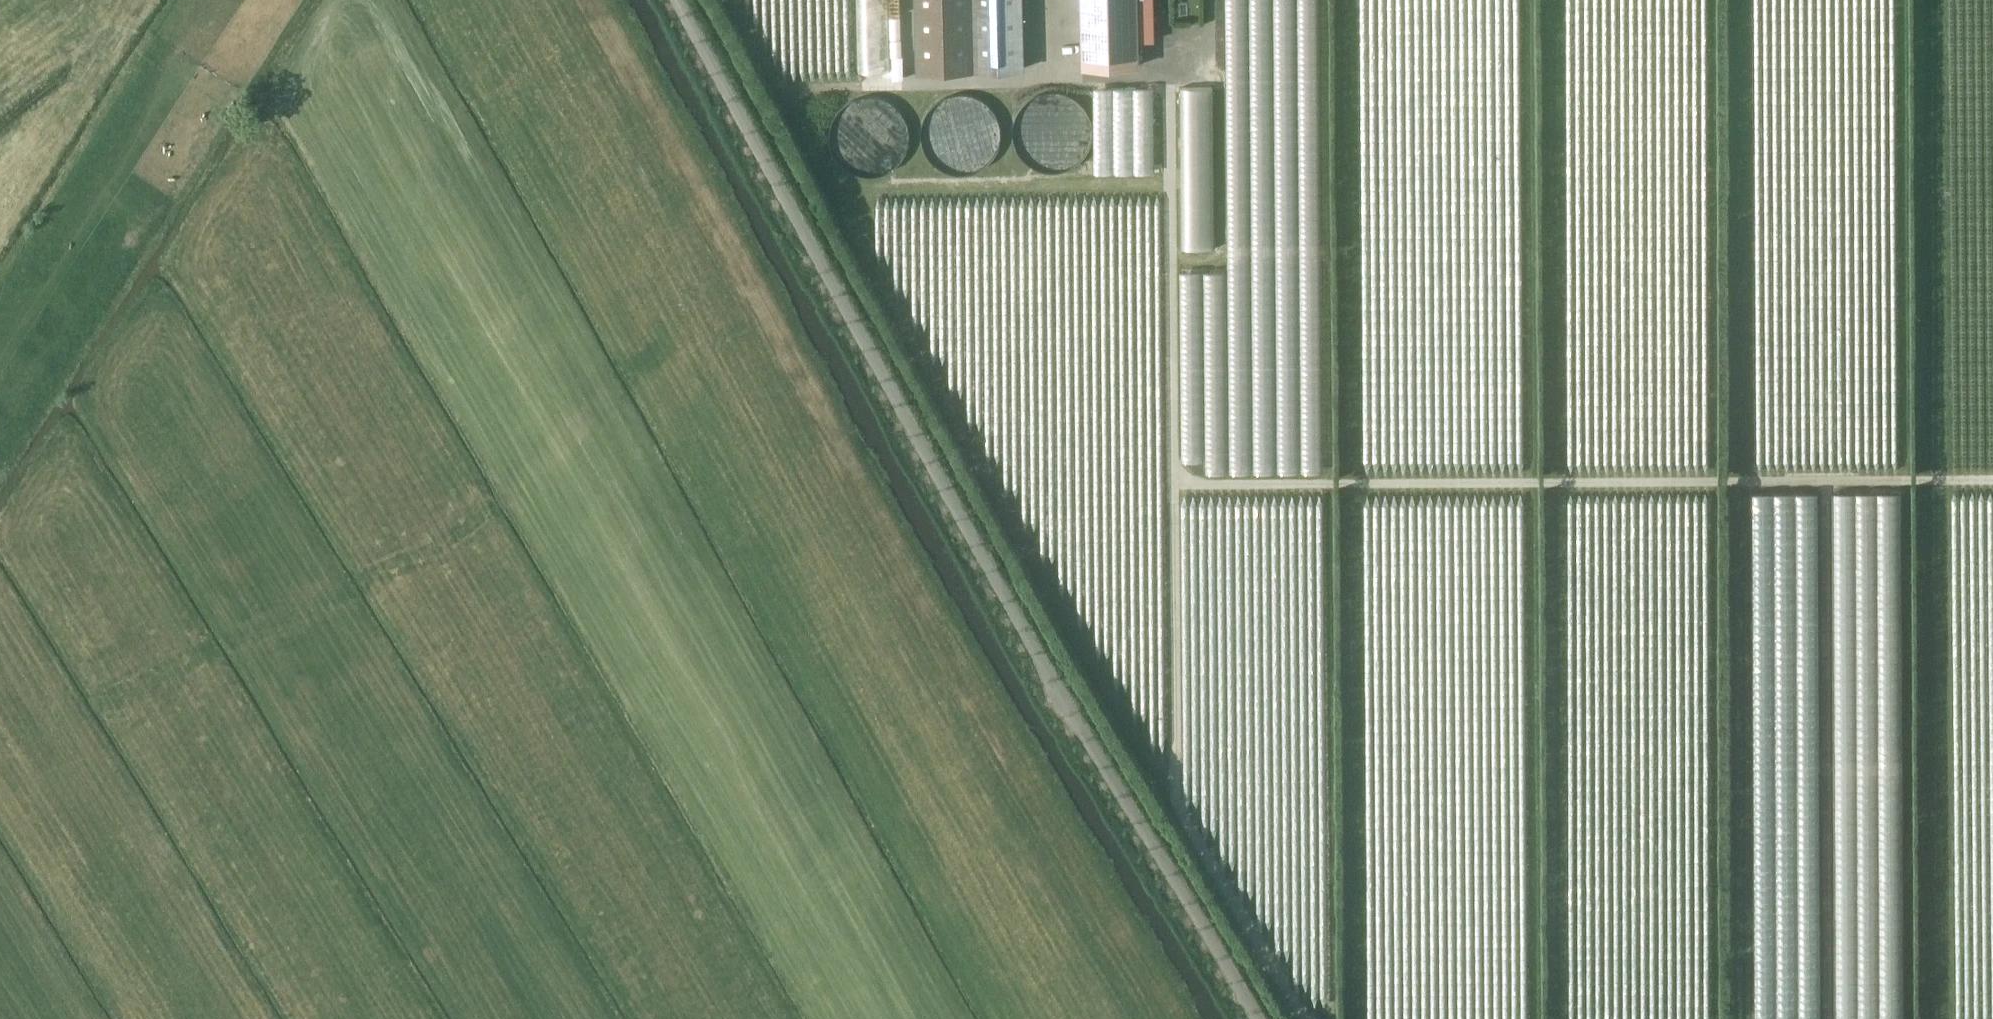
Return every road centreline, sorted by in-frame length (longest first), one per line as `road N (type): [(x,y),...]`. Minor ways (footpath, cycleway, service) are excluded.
road 1 (track): [(1170,74),(1173,485),(1992,480)]
road 2 (unclassified): [(1257,1018),(683,0)]

